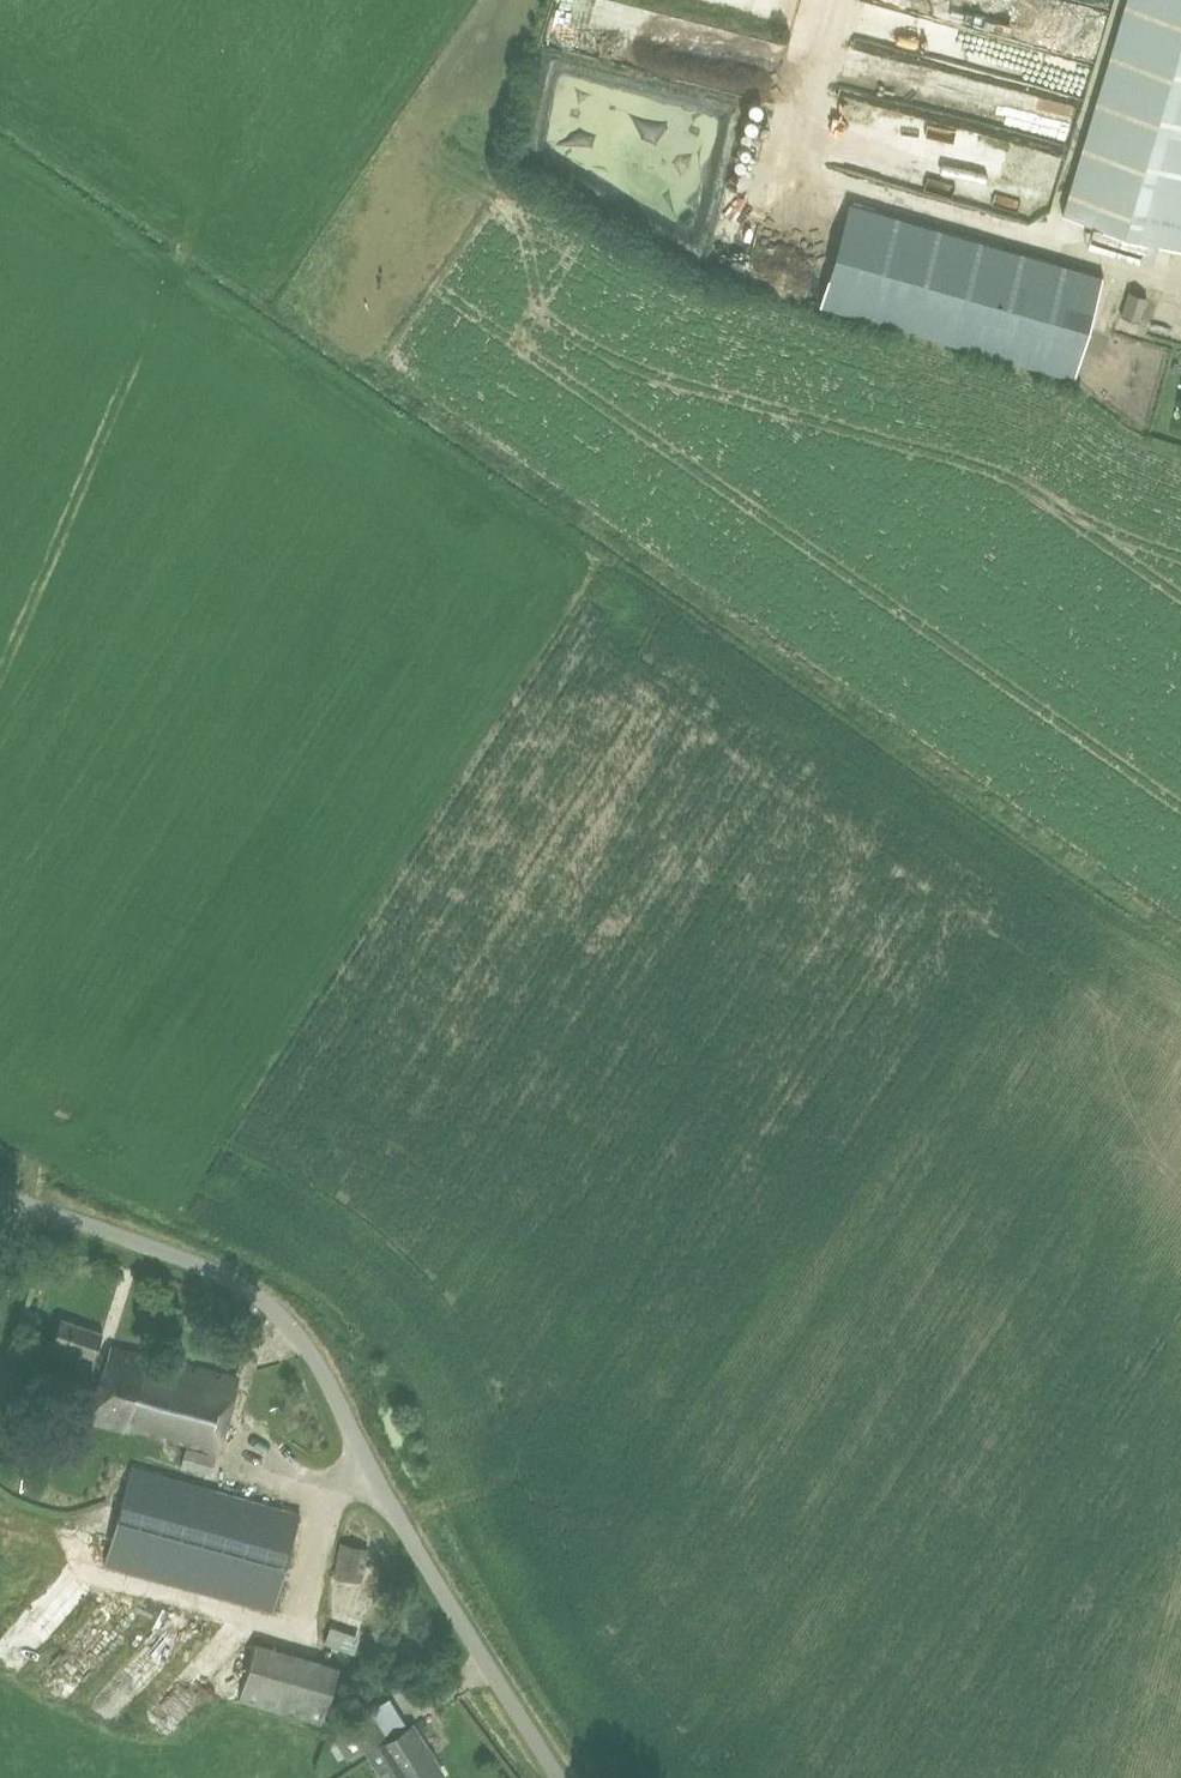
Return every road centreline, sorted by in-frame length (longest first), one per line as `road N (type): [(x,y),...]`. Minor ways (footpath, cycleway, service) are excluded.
road 1 (tertiary): [(557,1777),(360,1466),(323,1385),(274,1309),(228,1272),(0,1197)]

